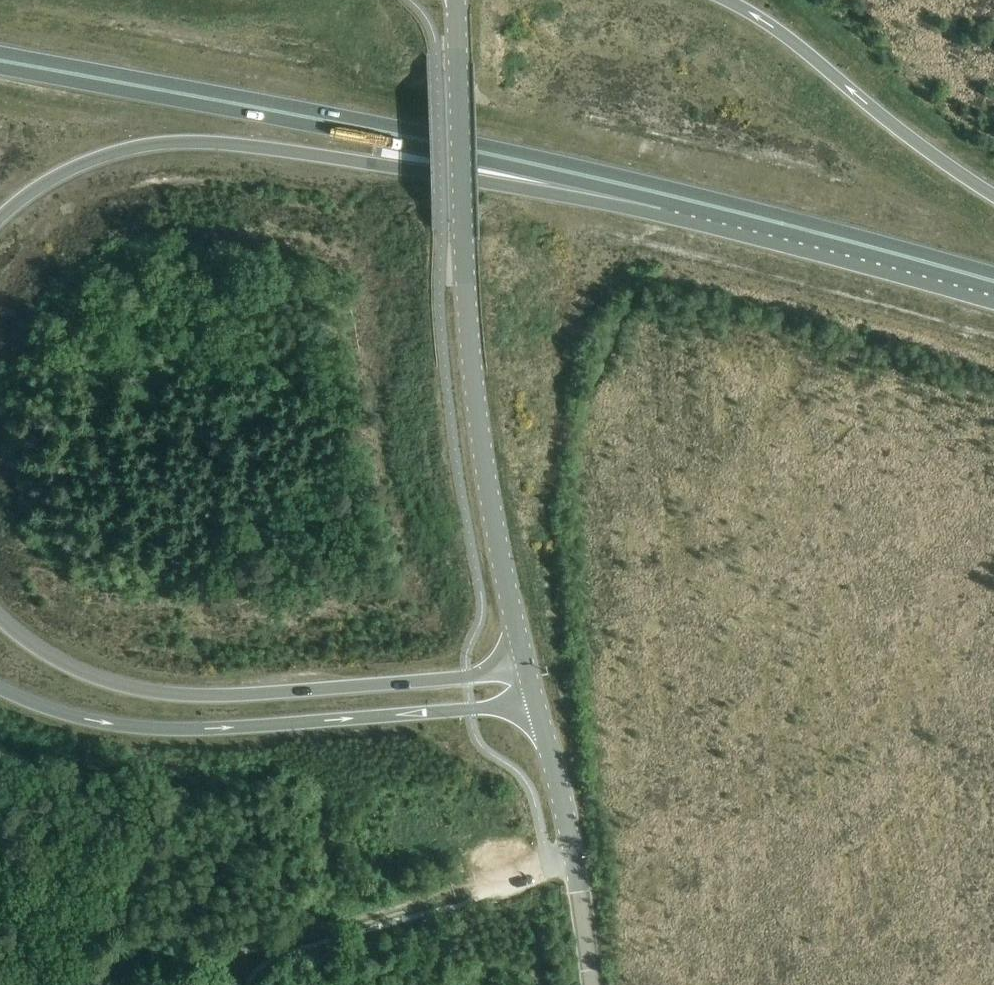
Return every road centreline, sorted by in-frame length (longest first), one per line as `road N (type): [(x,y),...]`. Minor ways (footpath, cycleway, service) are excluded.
road 1 (trunk): [(0,216),(77,165),(172,141),(376,164),(658,215),(703,203)]
road 2 (trunk): [(0,59),(278,109),(703,203)]
road 3 (tertiary): [(458,59),(474,381),(495,529),(528,664)]
road 4 (trunk): [(528,664),(374,684),(157,692),(79,671),(0,619)]
road 5 (trunk): [(0,688),(66,714),(157,729),(428,713),(536,697)]
road 6 (track): [(113,984),(550,863)]
road 7 (trunk): [(993,196),(728,0)]
road 8 (trunk): [(703,203),(993,282)]
road 9 (tertiary): [(536,697),(574,857)]
road 10 (tertiary): [(592,984),(574,857)]

